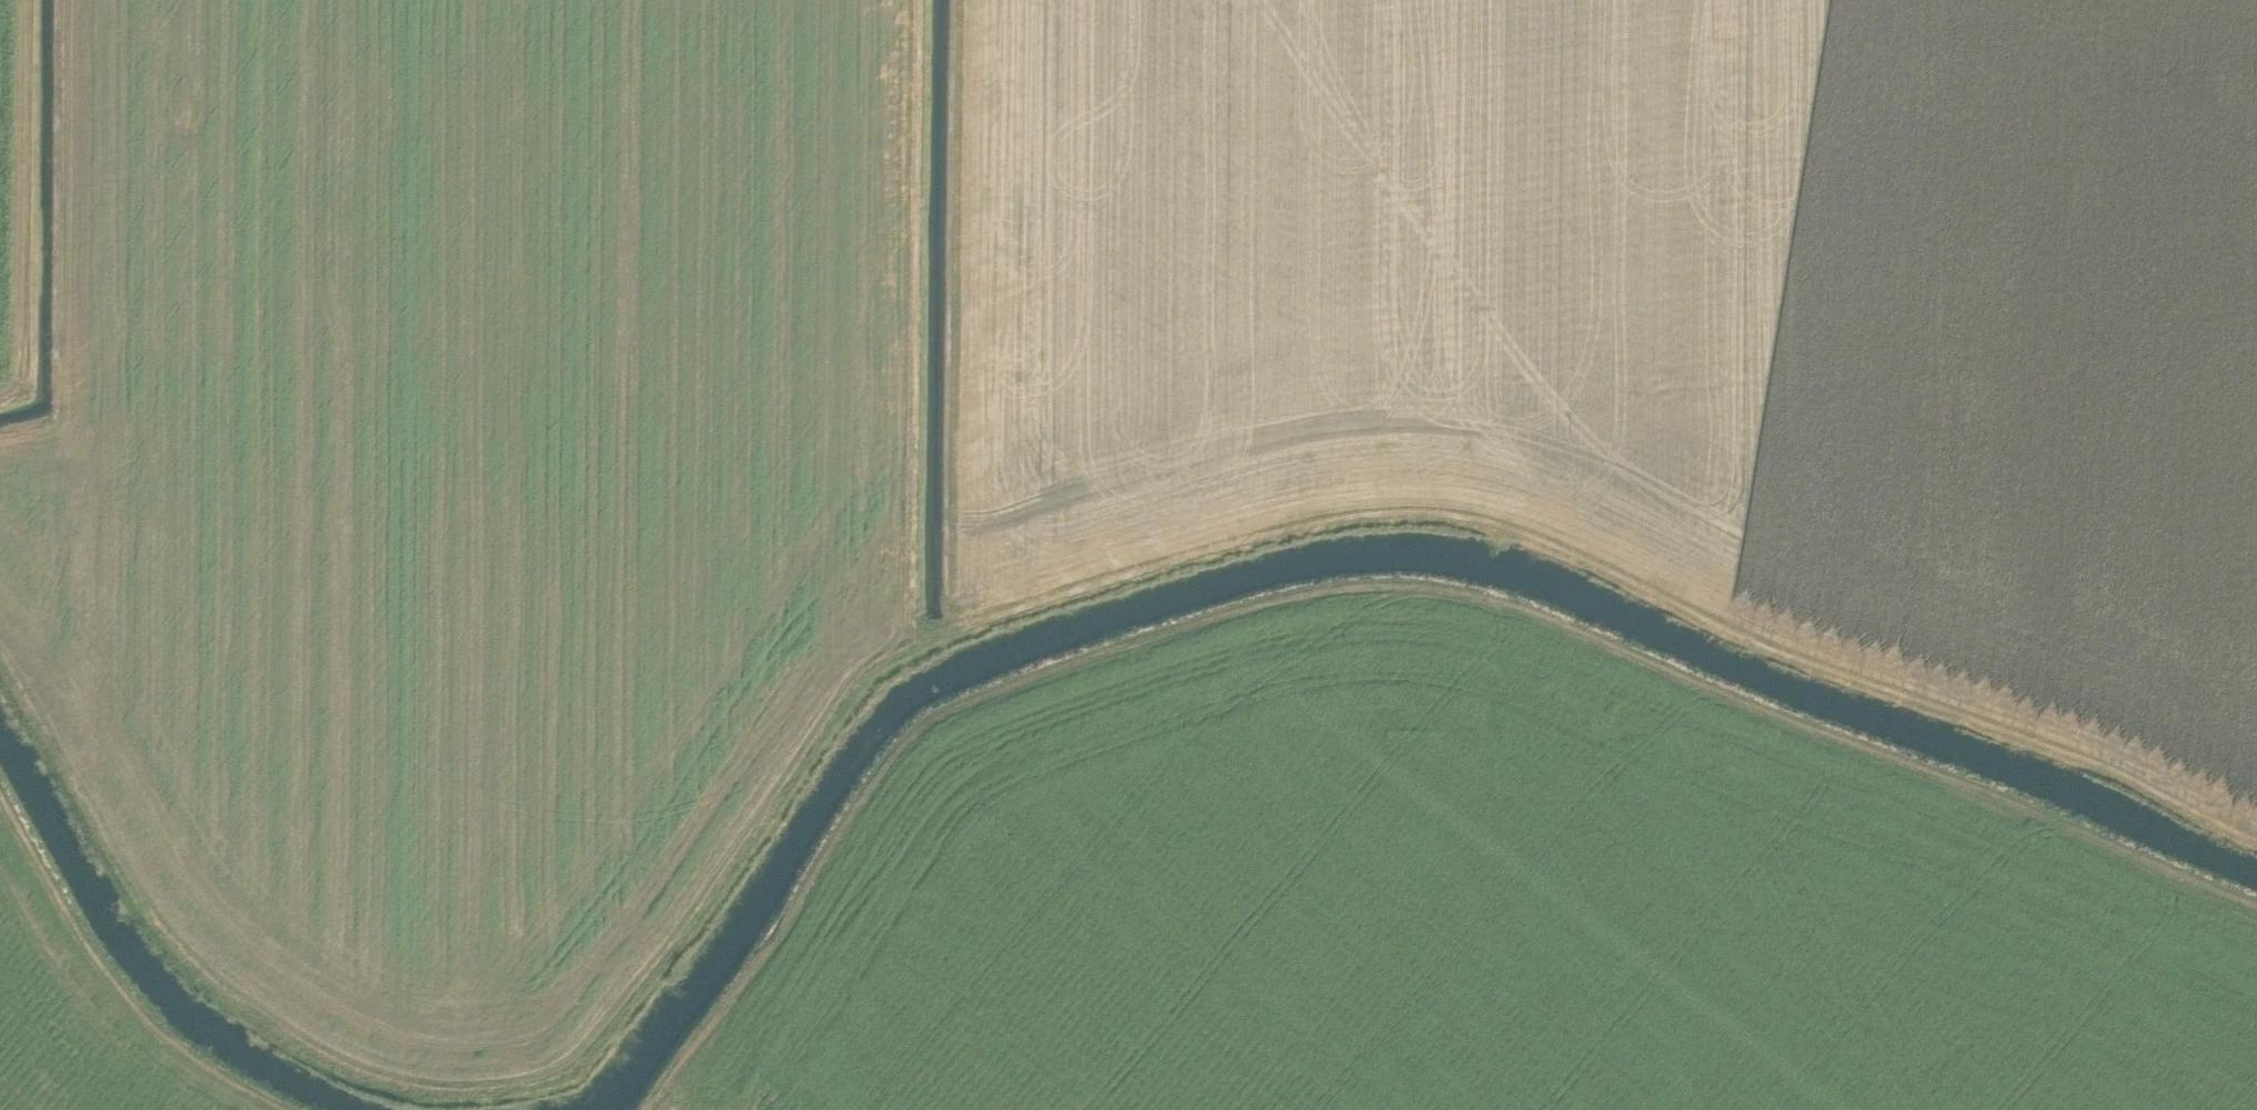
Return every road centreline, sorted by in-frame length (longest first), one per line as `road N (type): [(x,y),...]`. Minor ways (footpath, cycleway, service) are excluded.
road 1 (track): [(645,1109),(904,745),(952,712),(1034,679),(1333,594),(1451,594),(1504,612),(2131,851),(2256,910)]
road 2 (track): [(0,811),(93,969),(150,1031),(275,1109)]

